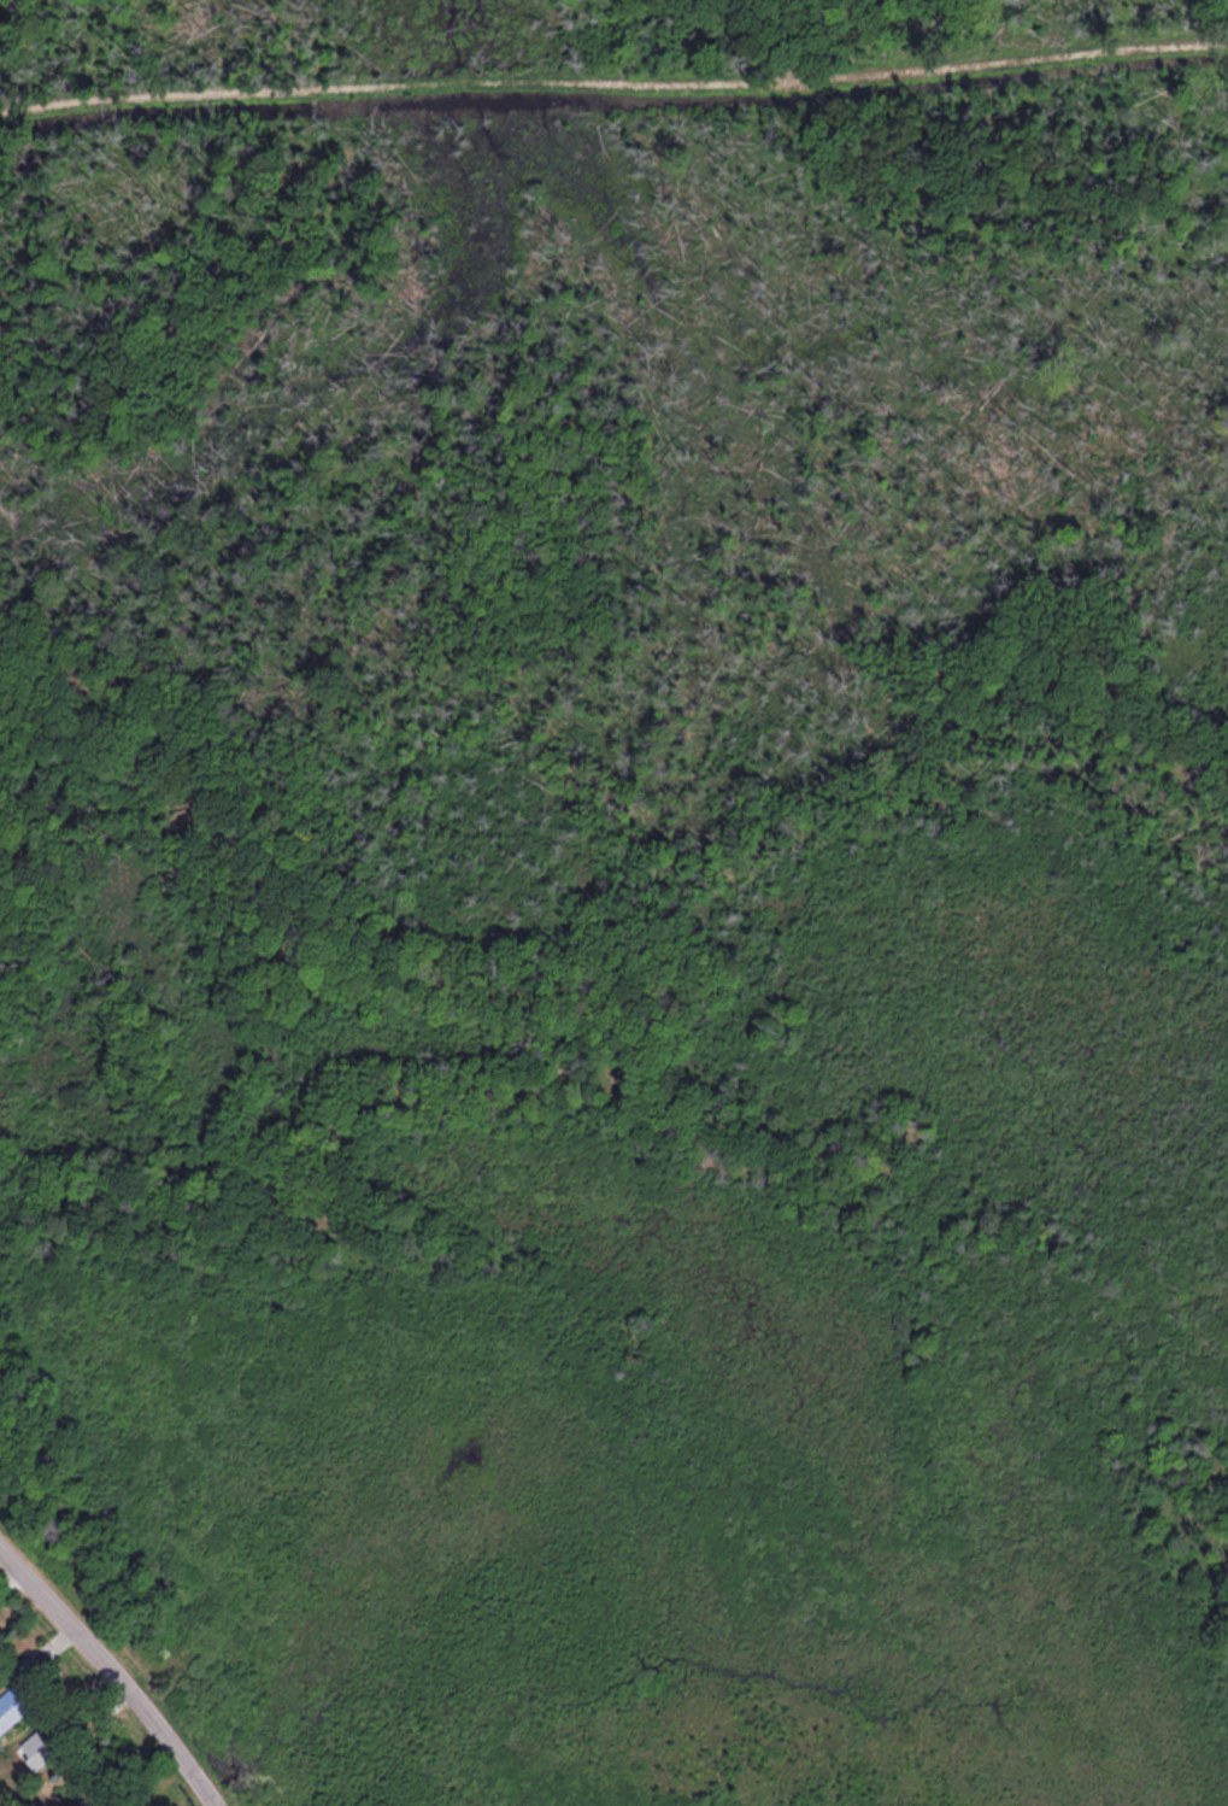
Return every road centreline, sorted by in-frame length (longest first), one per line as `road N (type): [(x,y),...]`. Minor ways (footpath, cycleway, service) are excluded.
road 1 (residential): [(0,1541),(135,1693),(217,1805)]

